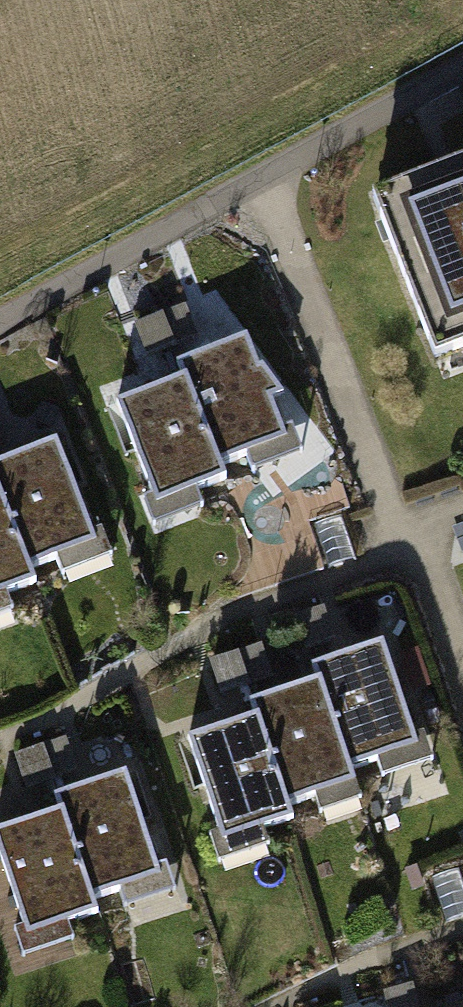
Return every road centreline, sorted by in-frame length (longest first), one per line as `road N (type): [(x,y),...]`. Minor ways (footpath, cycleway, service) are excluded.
road 1 (track): [(0,322),(462,67)]

